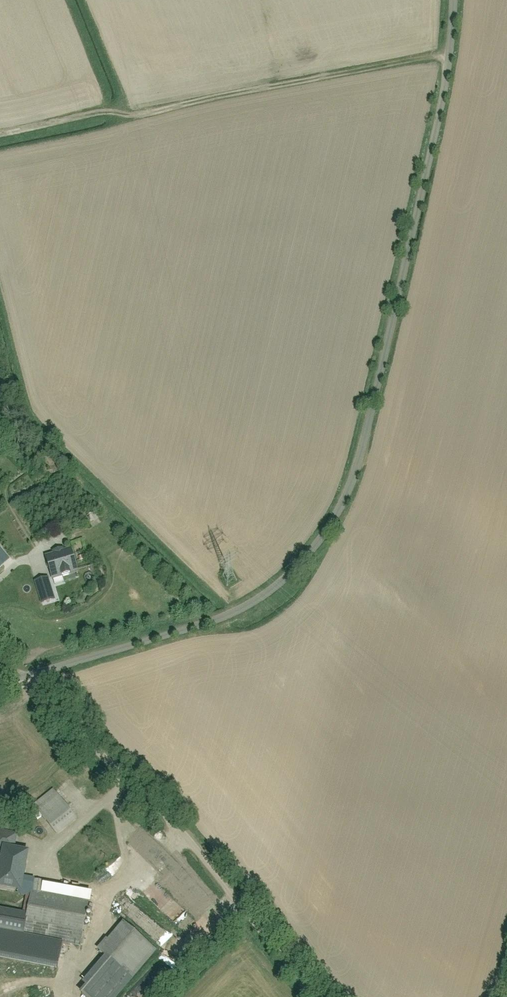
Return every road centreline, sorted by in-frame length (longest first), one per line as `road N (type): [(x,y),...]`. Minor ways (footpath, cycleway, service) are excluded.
road 1 (unclassified): [(450,0),(447,89),(357,474),(324,540),(274,591),(220,622),(14,672)]
road 2 (track): [(0,134),(448,55)]
road 3 (unclassified): [(14,672),(175,823),(317,996)]

